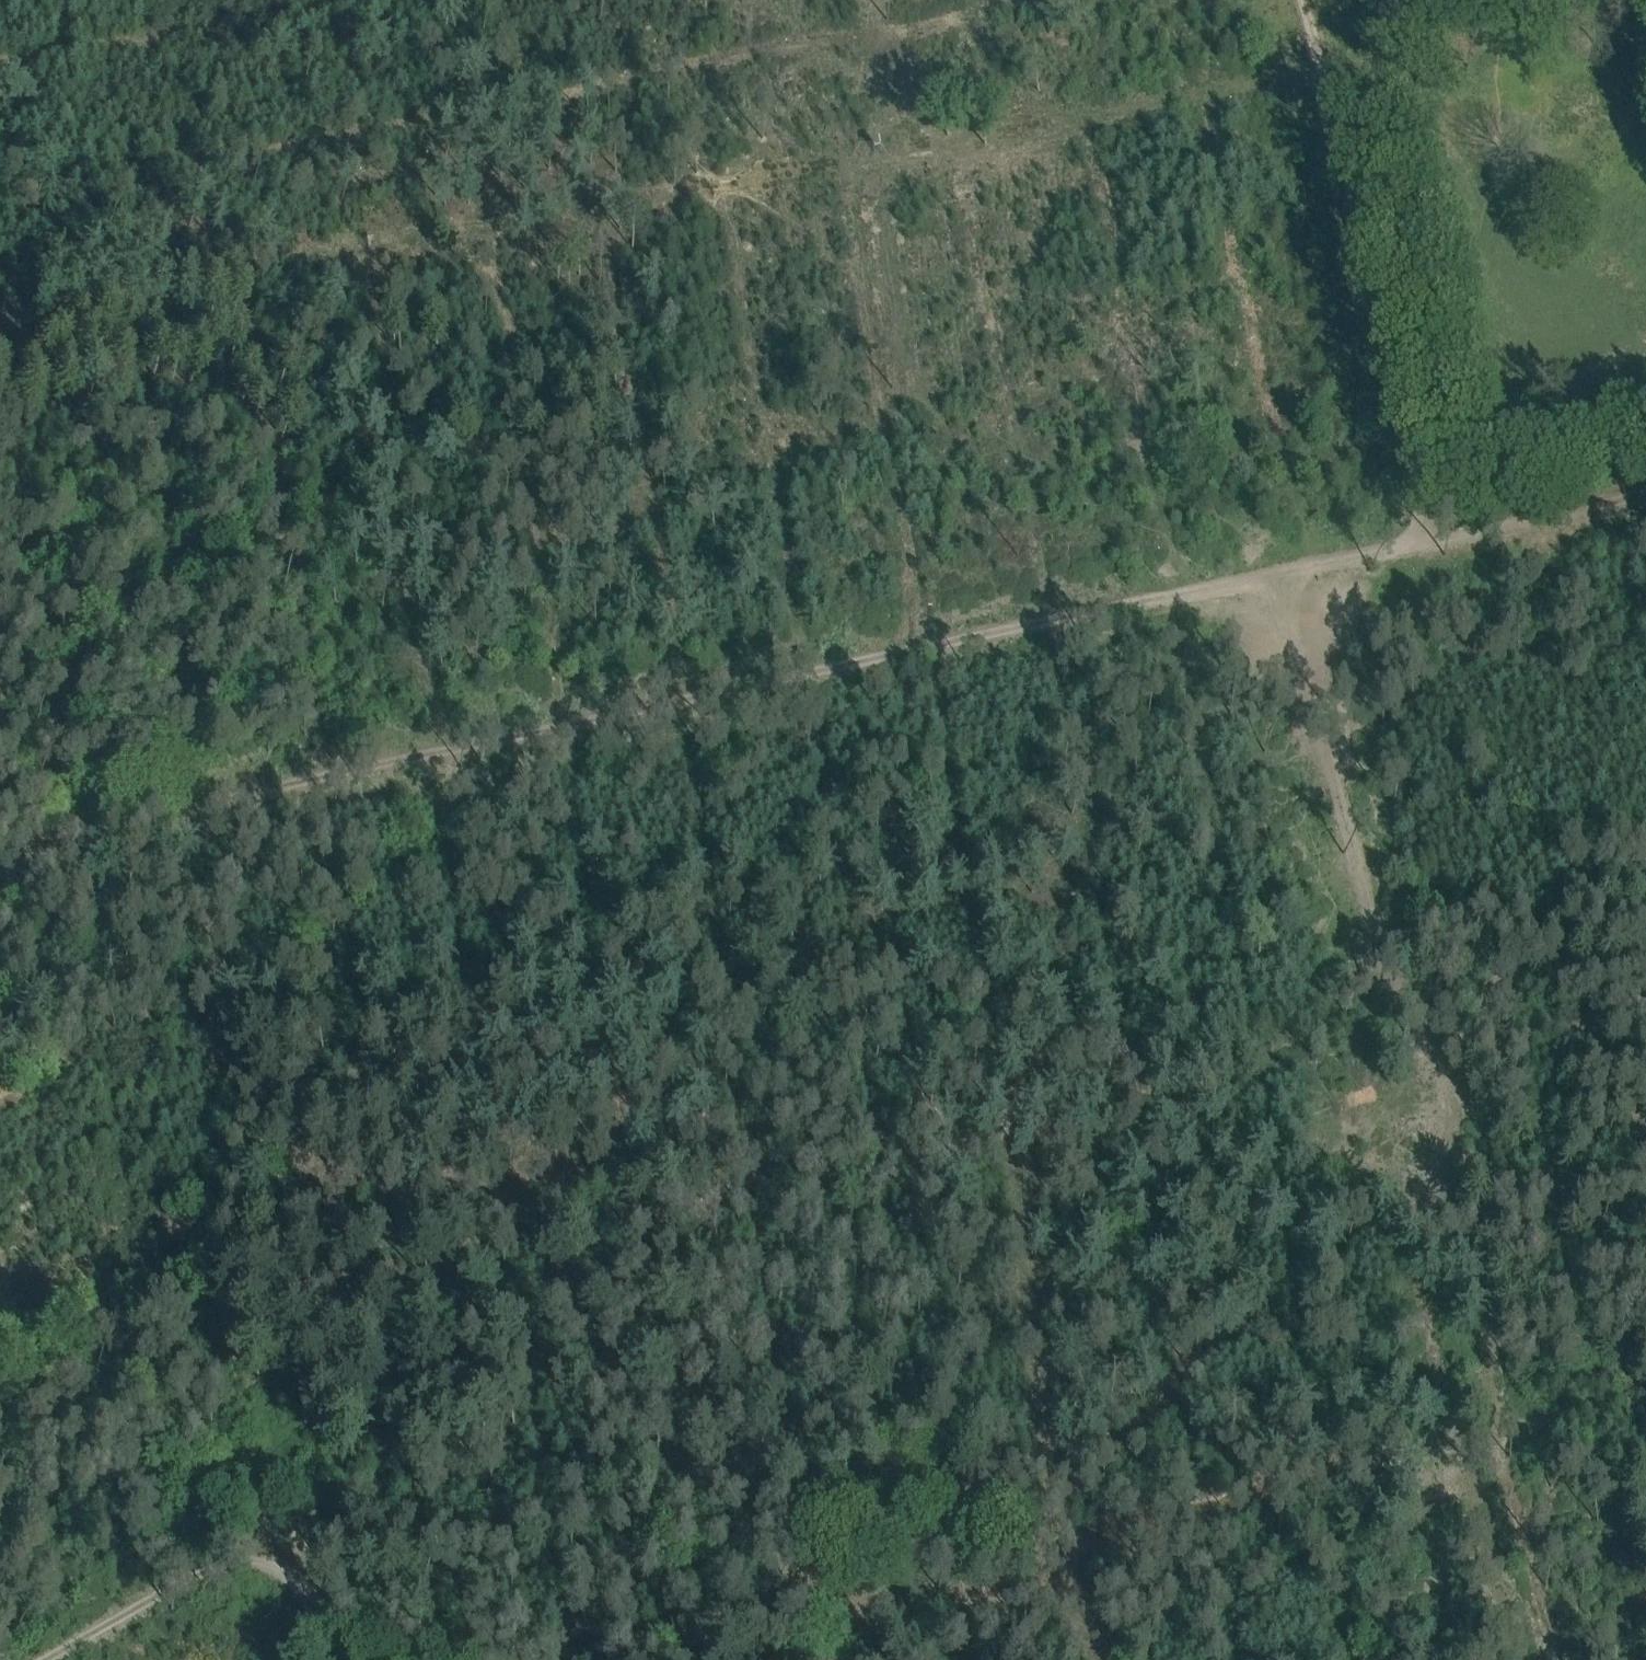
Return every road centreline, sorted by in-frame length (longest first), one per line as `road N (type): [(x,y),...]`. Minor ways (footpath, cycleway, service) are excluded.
road 1 (track): [(1645,498),(441,755),(0,863)]
road 2 (track): [(1291,0),(1434,543)]
road 3 (track): [(51,1659),(279,1539),(357,1659)]

